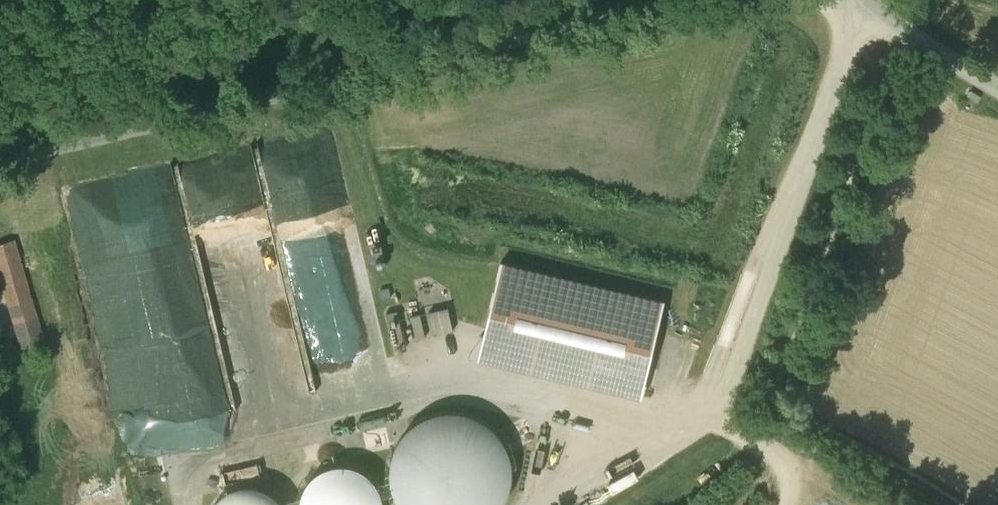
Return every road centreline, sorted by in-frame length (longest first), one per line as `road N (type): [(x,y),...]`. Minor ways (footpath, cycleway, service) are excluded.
road 1 (residential): [(867,0),(748,320),(687,432),(553,458)]
road 2 (residential): [(997,89),(869,0)]

